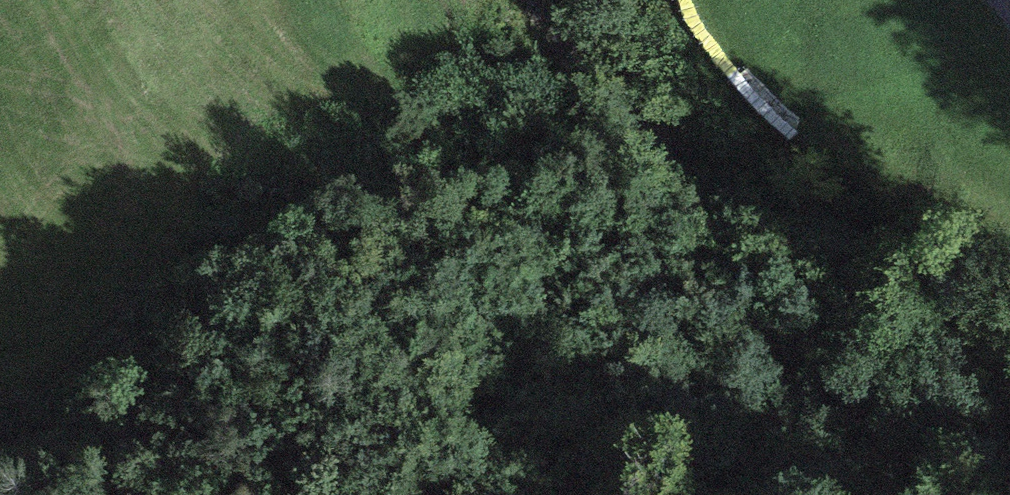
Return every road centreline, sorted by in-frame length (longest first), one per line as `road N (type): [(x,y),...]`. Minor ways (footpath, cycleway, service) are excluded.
road 1 (track): [(486,0),(709,316),(410,255),(310,270),(112,368)]
road 2 (trunk): [(1009,133),(610,322),(143,494)]

